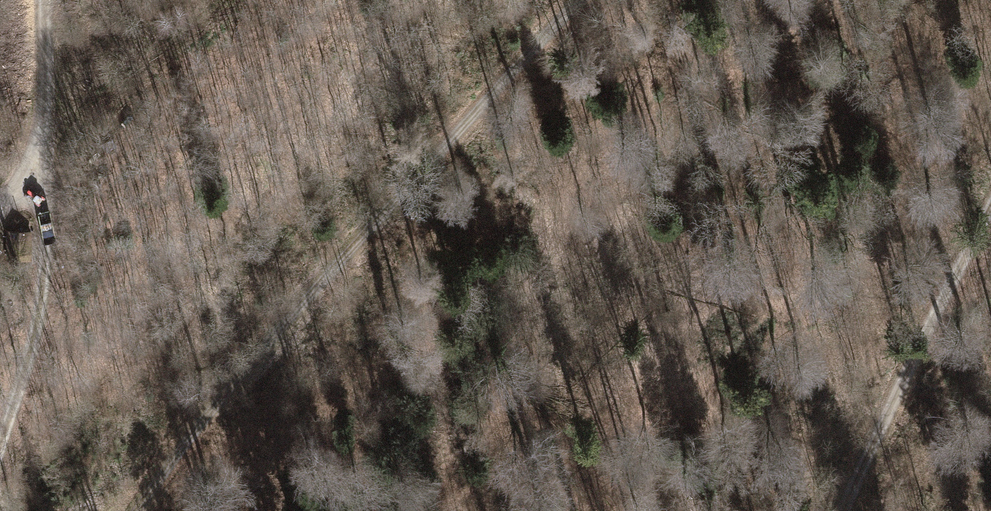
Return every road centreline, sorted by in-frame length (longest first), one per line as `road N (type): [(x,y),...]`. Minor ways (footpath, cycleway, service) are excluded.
road 1 (track): [(580,0),(246,371),(152,510)]
road 2 (track): [(990,210),(845,510)]
road 3 (track): [(43,149),(42,323),(0,460)]
road 4 (track): [(0,213),(43,149),(43,0)]

